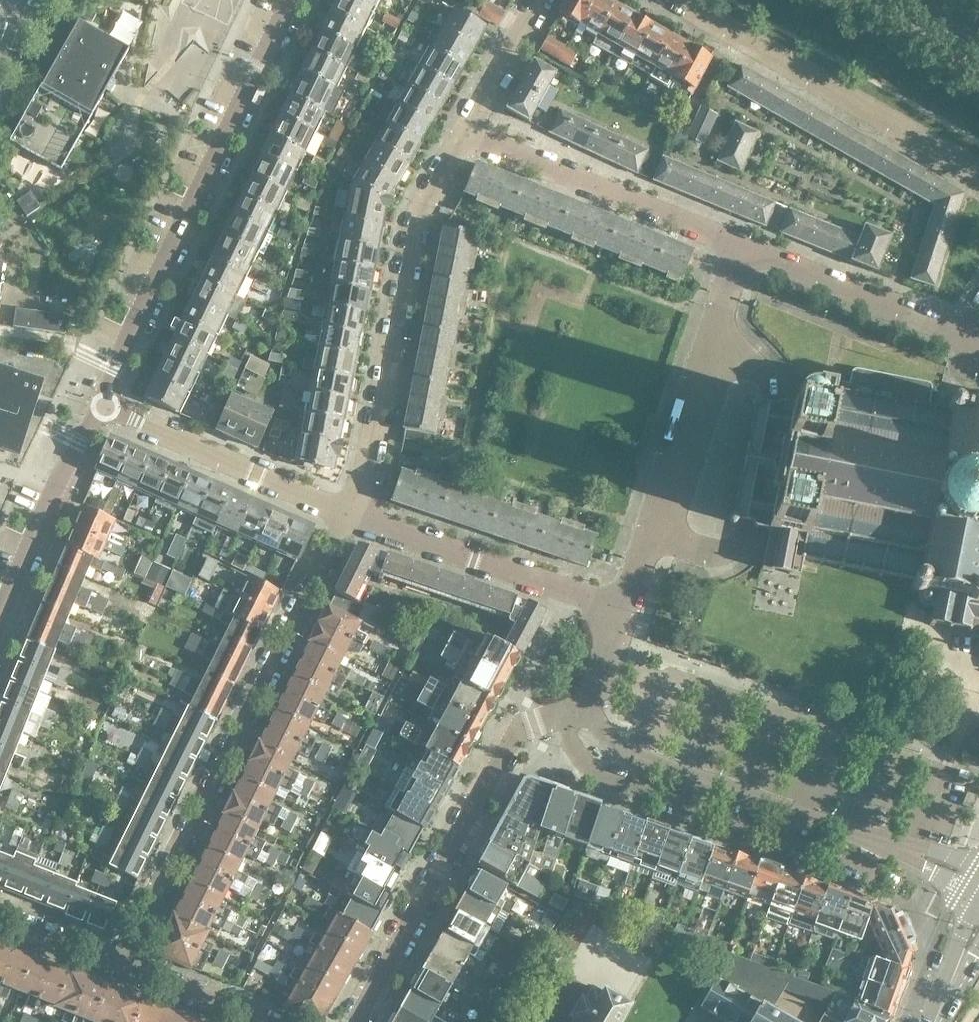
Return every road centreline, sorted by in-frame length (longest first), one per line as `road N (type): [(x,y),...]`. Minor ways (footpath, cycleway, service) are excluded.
road 1 (residential): [(967,337),(456,127)]
road 2 (residential): [(125,966),(353,516)]
road 3 (residential): [(100,409),(293,0)]
road 4 (residential): [(353,516),(371,474),(426,180),(456,127)]
road 5 (residential): [(560,716),(597,773),(862,870),(878,843)]
road 6 (residential): [(357,1021),(518,732),(560,716)]
road 7 (residential): [(878,843),(612,754),(581,705)]
road 8 (residential): [(353,516),(623,610)]
road 9 (residential): [(353,516),(100,409)]
road 10 (residential): [(978,167),(740,34)]
road 11 (residential): [(0,622),(100,409)]
road 12 (residential): [(267,1021),(125,966)]
road 13 (residential): [(456,127),(536,0)]
road 14 (residential): [(125,966),(0,921)]

